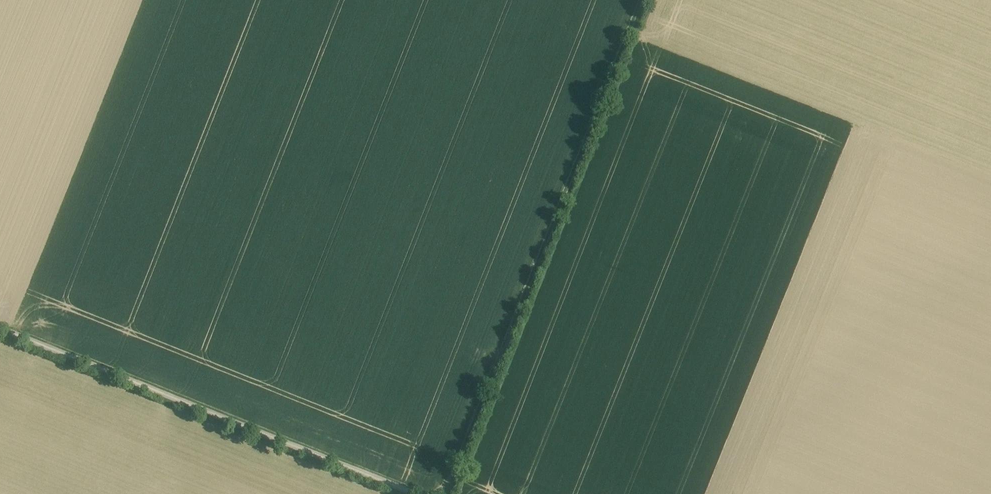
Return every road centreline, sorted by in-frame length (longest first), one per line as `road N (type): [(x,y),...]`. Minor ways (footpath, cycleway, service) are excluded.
road 1 (track): [(421,493),(0,327)]

